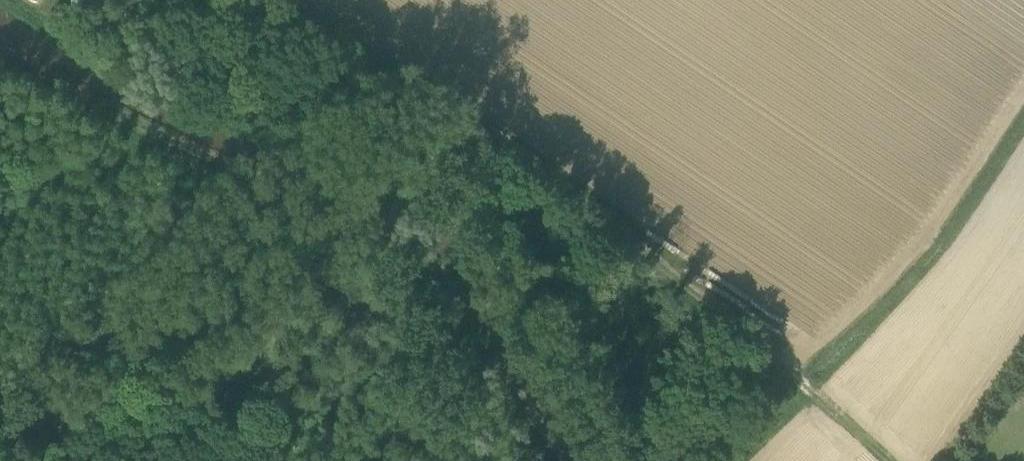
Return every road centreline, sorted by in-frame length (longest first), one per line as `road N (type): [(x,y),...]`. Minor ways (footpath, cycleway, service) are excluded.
road 1 (track): [(0,37),(198,153),(411,234),(447,262),(565,460)]
road 2 (track): [(810,384),(308,0)]
road 3 (track): [(810,384),(938,244),(1023,124)]
road 4 (track): [(918,460),(810,384)]

